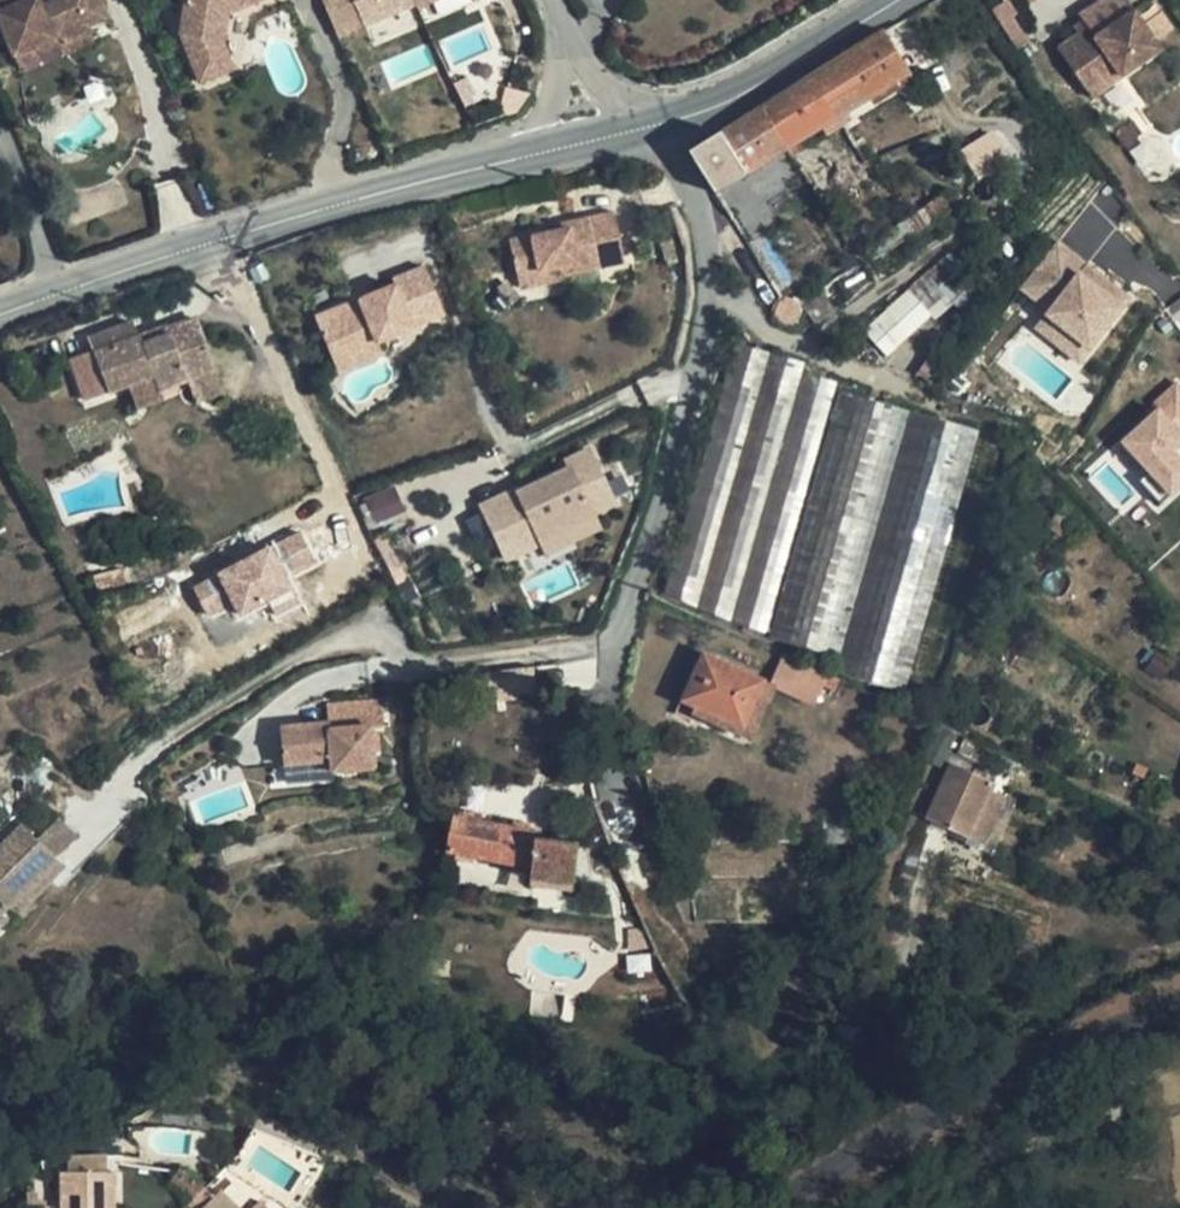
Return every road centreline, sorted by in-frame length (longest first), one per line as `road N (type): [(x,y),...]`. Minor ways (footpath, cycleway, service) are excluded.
road 1 (residential): [(0,313),(318,211),(535,156)]
road 2 (residential): [(787,1207),(859,1149),(1179,1014)]
road 3 (residential): [(657,125),(735,93),(889,0)]
road 4 (residential): [(657,125),(562,30)]
road 5 (residential): [(562,30),(557,88),(535,156)]
road 6 (residential): [(535,156),(657,125)]

